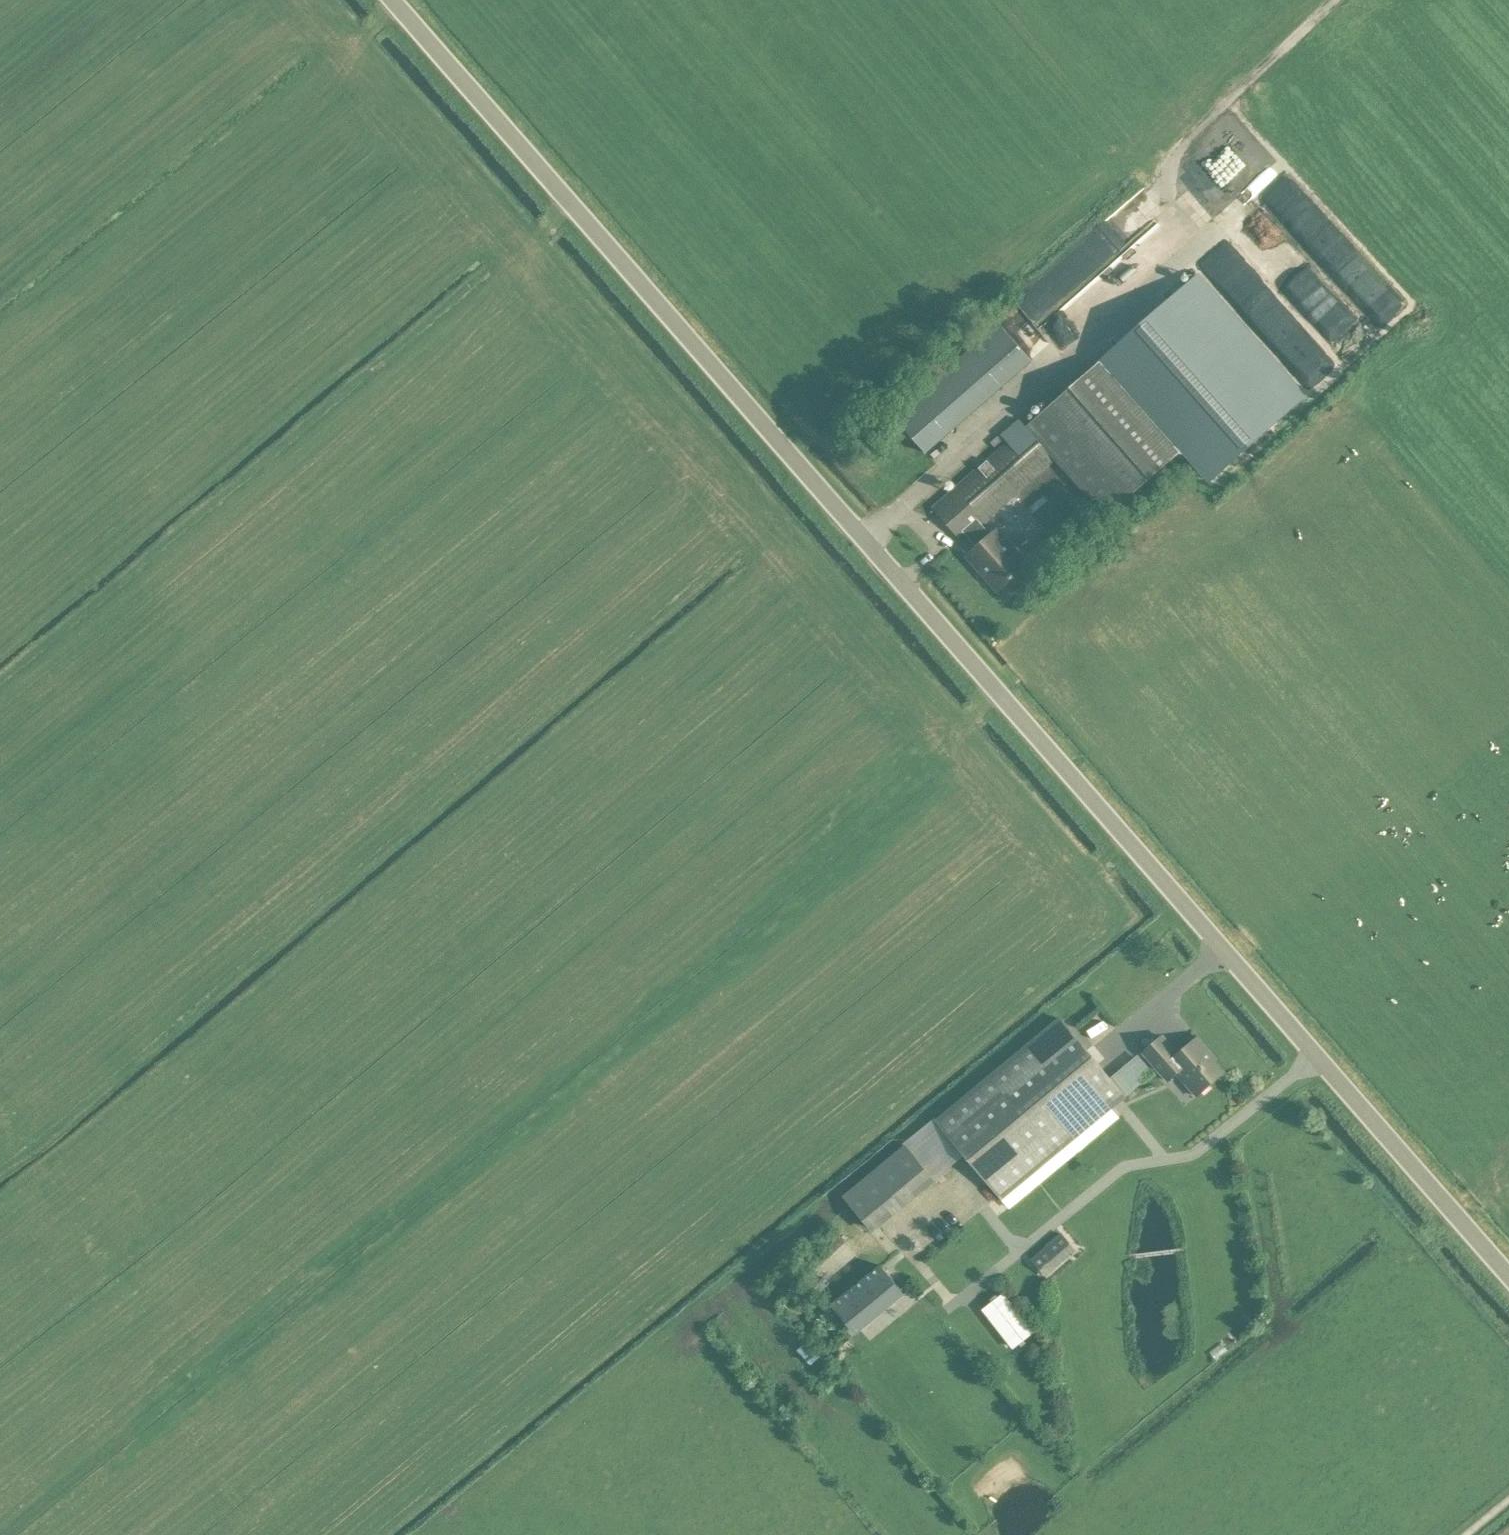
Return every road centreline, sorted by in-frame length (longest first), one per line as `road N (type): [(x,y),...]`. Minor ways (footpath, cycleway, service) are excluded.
road 1 (tertiary): [(1508,1280),(390,0)]

